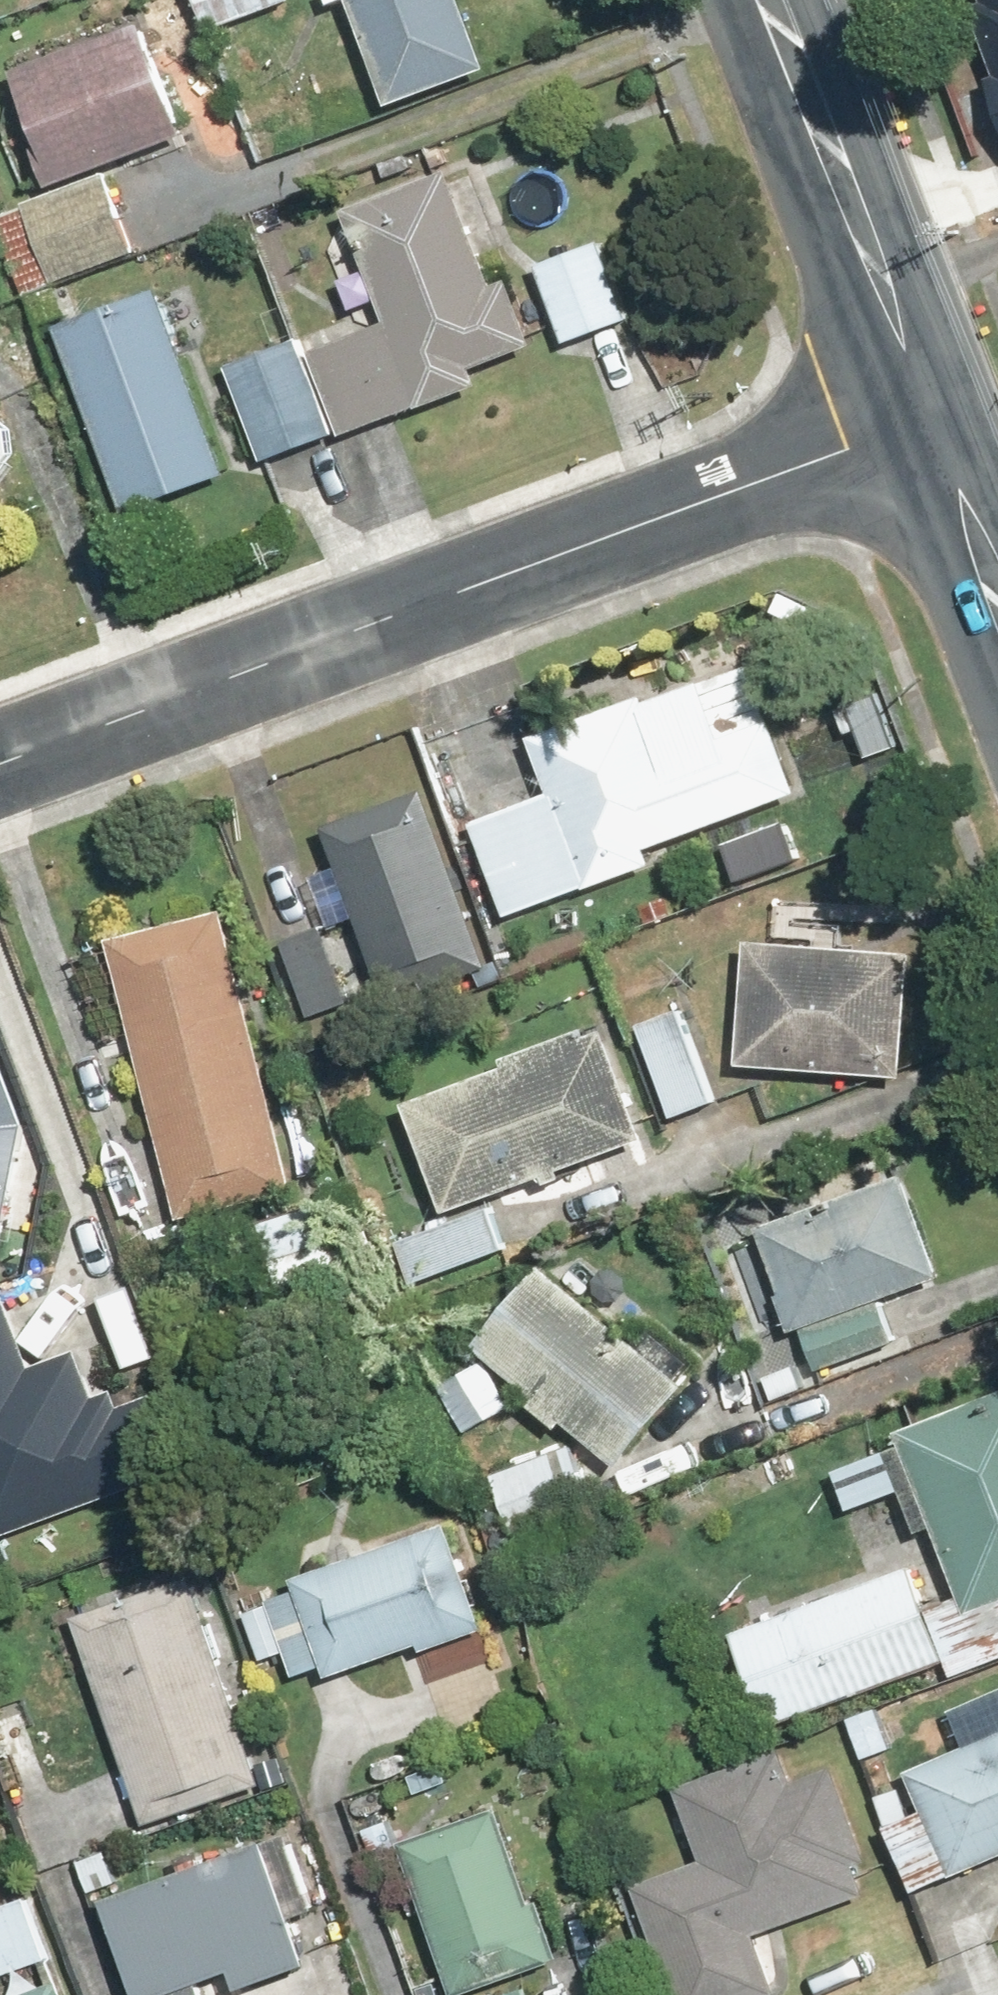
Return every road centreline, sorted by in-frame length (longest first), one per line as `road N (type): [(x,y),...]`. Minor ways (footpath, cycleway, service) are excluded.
road 1 (residential): [(930,424),(0,764)]
road 2 (secondary): [(768,0),(930,424)]
road 3 (secondary): [(930,424),(997,600)]

